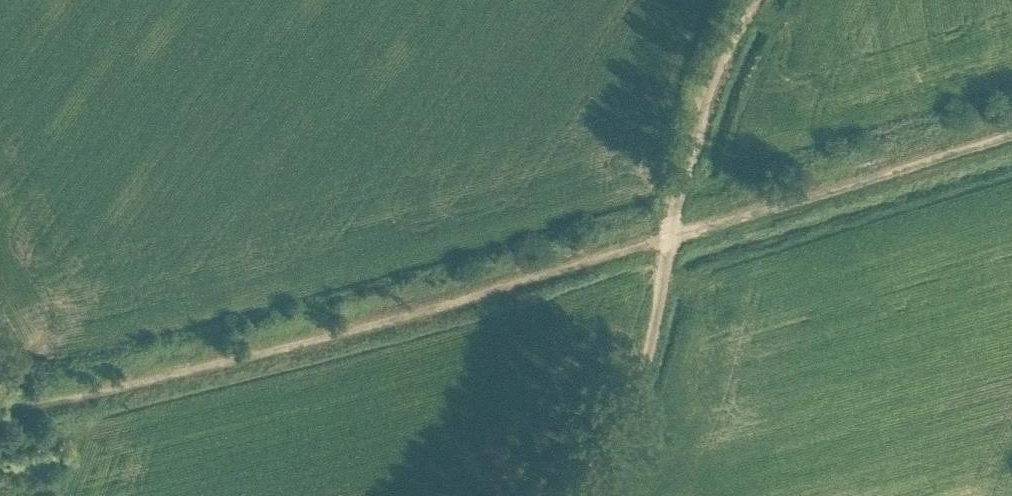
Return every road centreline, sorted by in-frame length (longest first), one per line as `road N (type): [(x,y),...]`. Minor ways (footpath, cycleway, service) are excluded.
road 1 (track): [(0,411),(363,328),(669,238)]
road 2 (track): [(570,495),(608,443),(634,386),(669,238)]
road 3 (track): [(669,238),(708,78),(741,0)]

